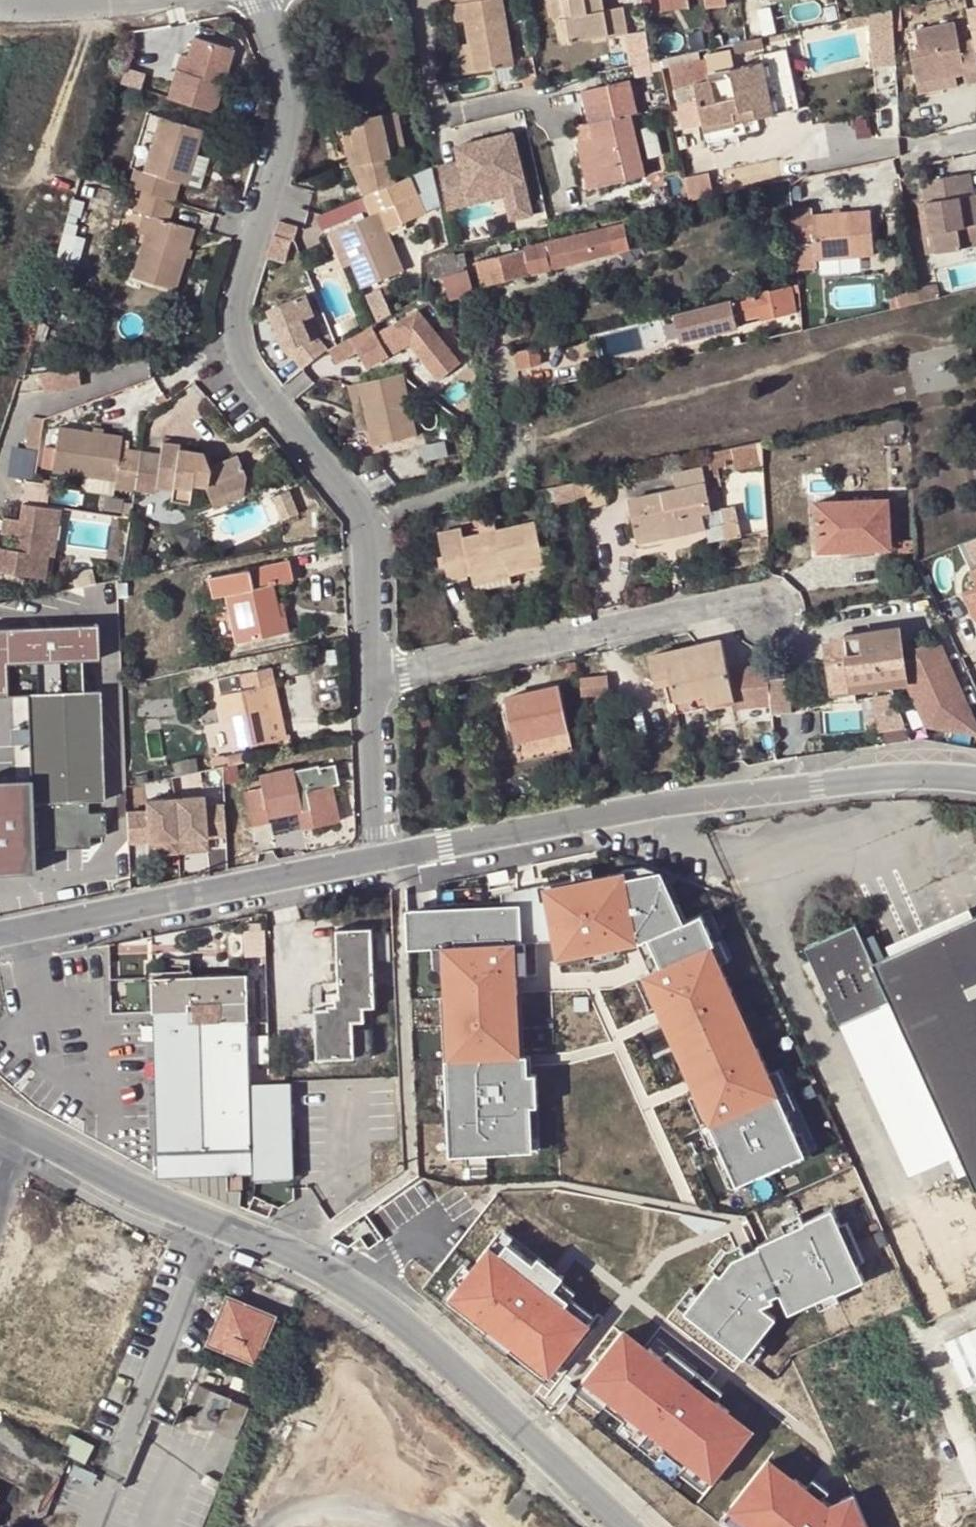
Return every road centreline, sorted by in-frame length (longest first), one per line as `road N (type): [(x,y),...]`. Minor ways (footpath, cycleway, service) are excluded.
road 1 (tertiary): [(0,1120),(166,1204),(343,1280),(455,1364),(626,1526)]
road 2 (unclassified): [(375,856),(657,806),(875,779),(975,780)]
road 3 (residential): [(262,0),(291,127),(237,306),(237,349),(364,518)]
road 4 (residential): [(762,601),(372,679)]
road 5 (unclassified): [(0,935),(375,856)]
road 6 (residential): [(502,349),(509,448),(503,466),(487,480),(364,518)]
road 7 (residential): [(372,679),(375,856)]
road 8 (residential): [(364,518),(372,679)]

